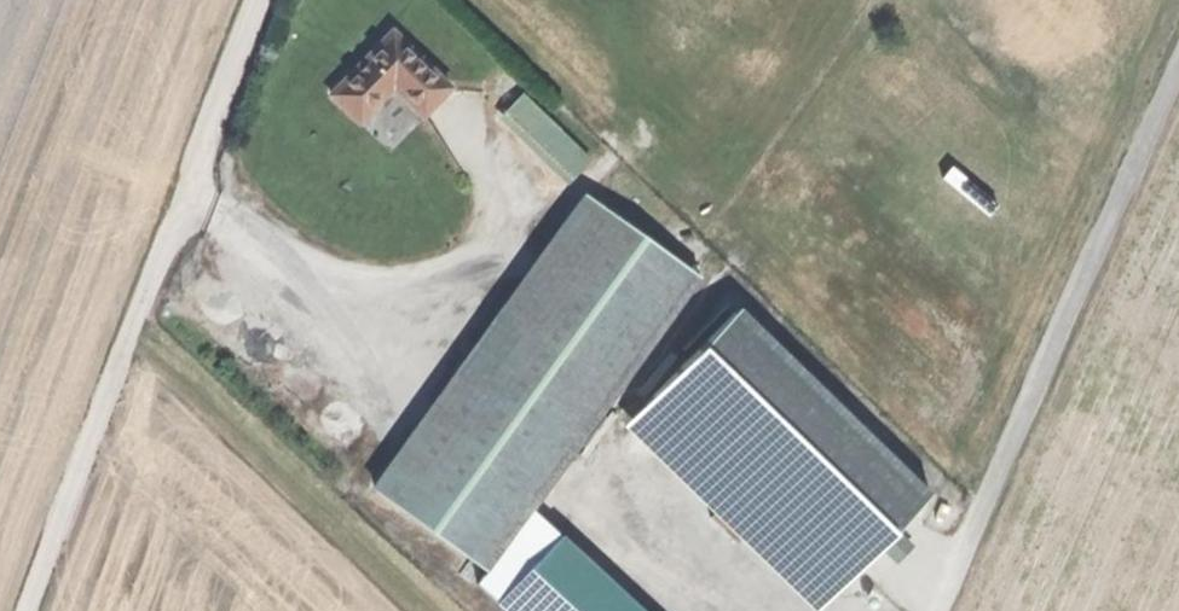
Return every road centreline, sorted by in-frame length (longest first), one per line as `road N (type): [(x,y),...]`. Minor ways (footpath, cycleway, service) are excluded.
road 1 (track): [(27,610),(260,0)]
road 2 (unclassified): [(1178,51),(1110,193),(941,610)]

